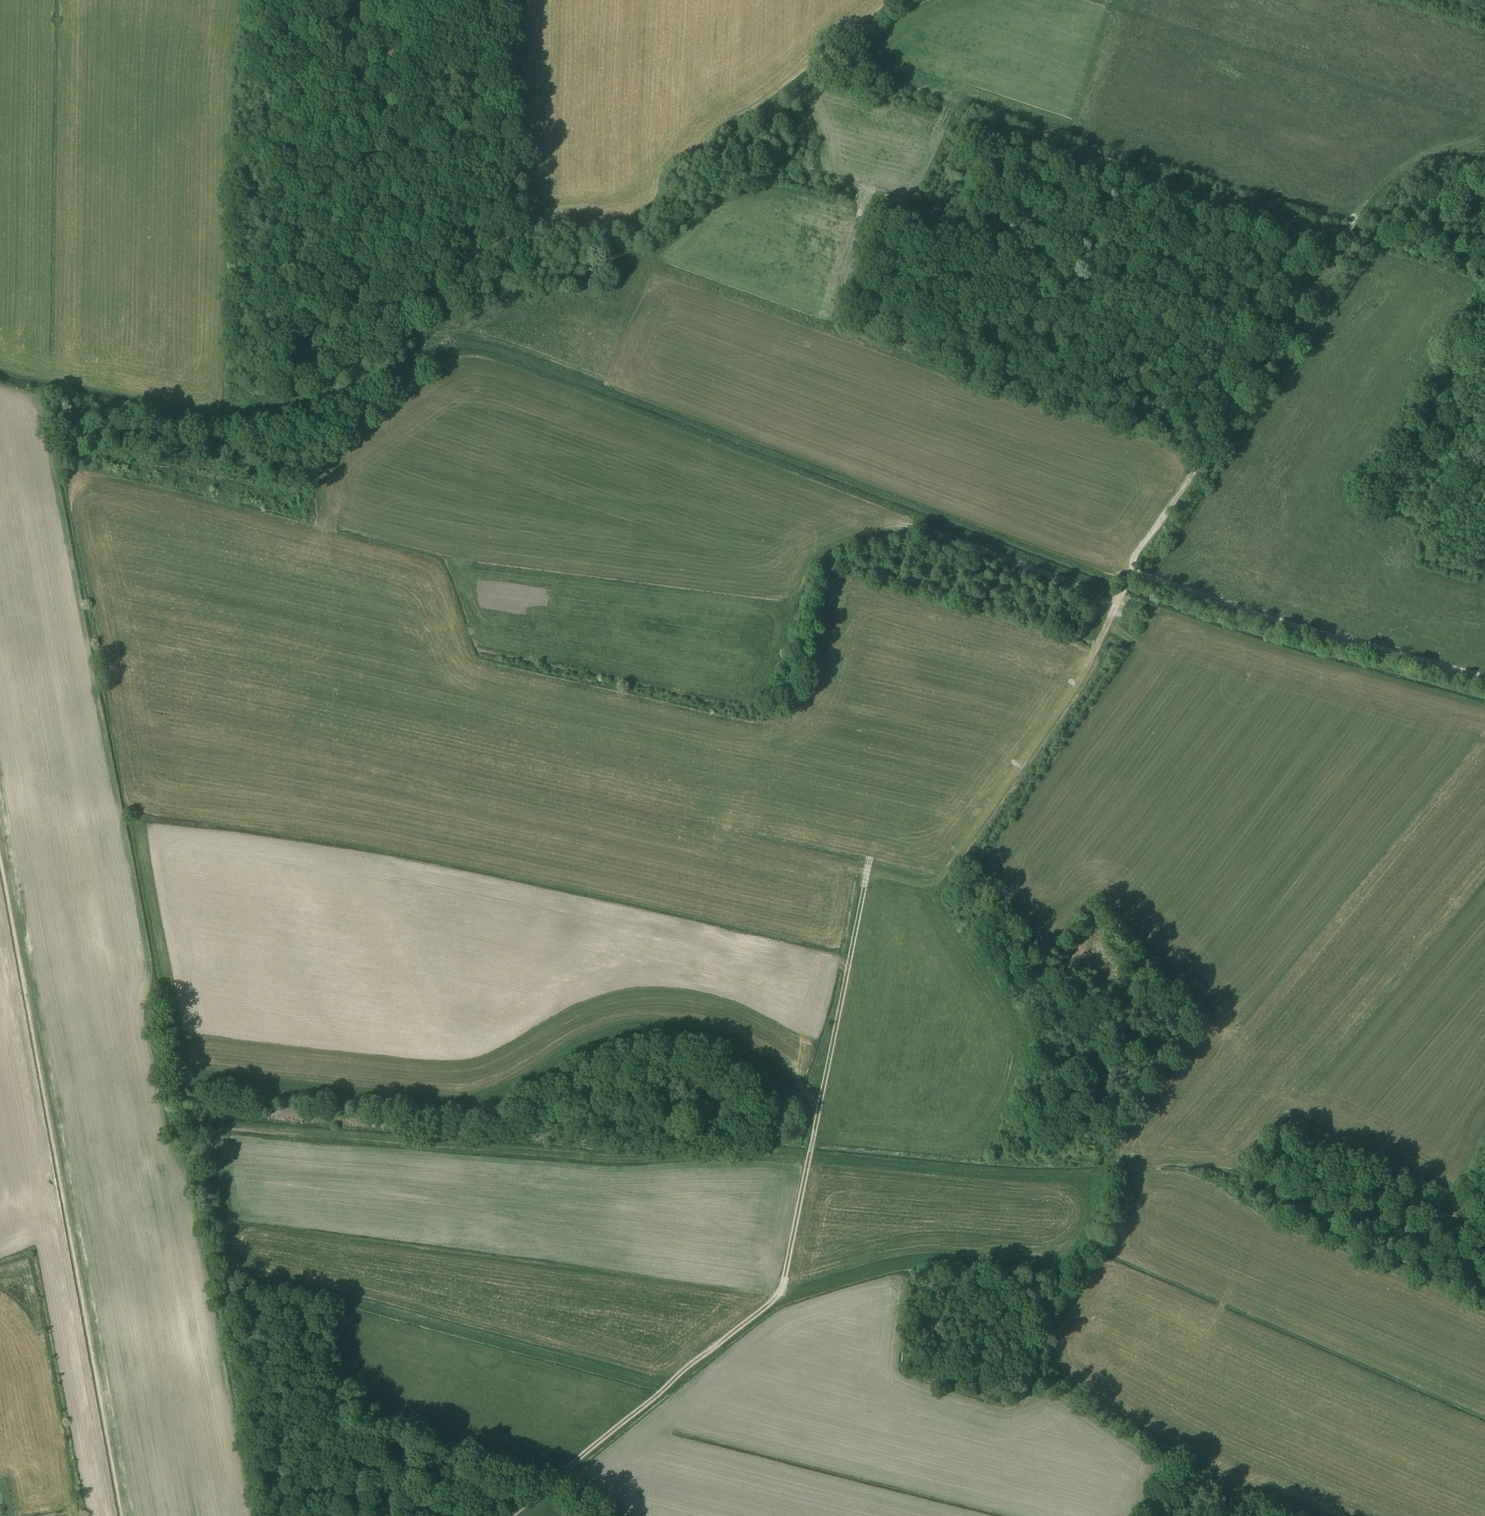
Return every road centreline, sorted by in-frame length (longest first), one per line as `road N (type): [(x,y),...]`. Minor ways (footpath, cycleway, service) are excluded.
road 1 (track): [(1484,679),(1131,574),(1085,663),(951,855),(870,855),(782,1290),(772,1307),(513,1515)]
road 2 (track): [(1131,574),(1135,552),(1192,476),(1209,438),(1344,235),(1386,227),(1484,256)]

